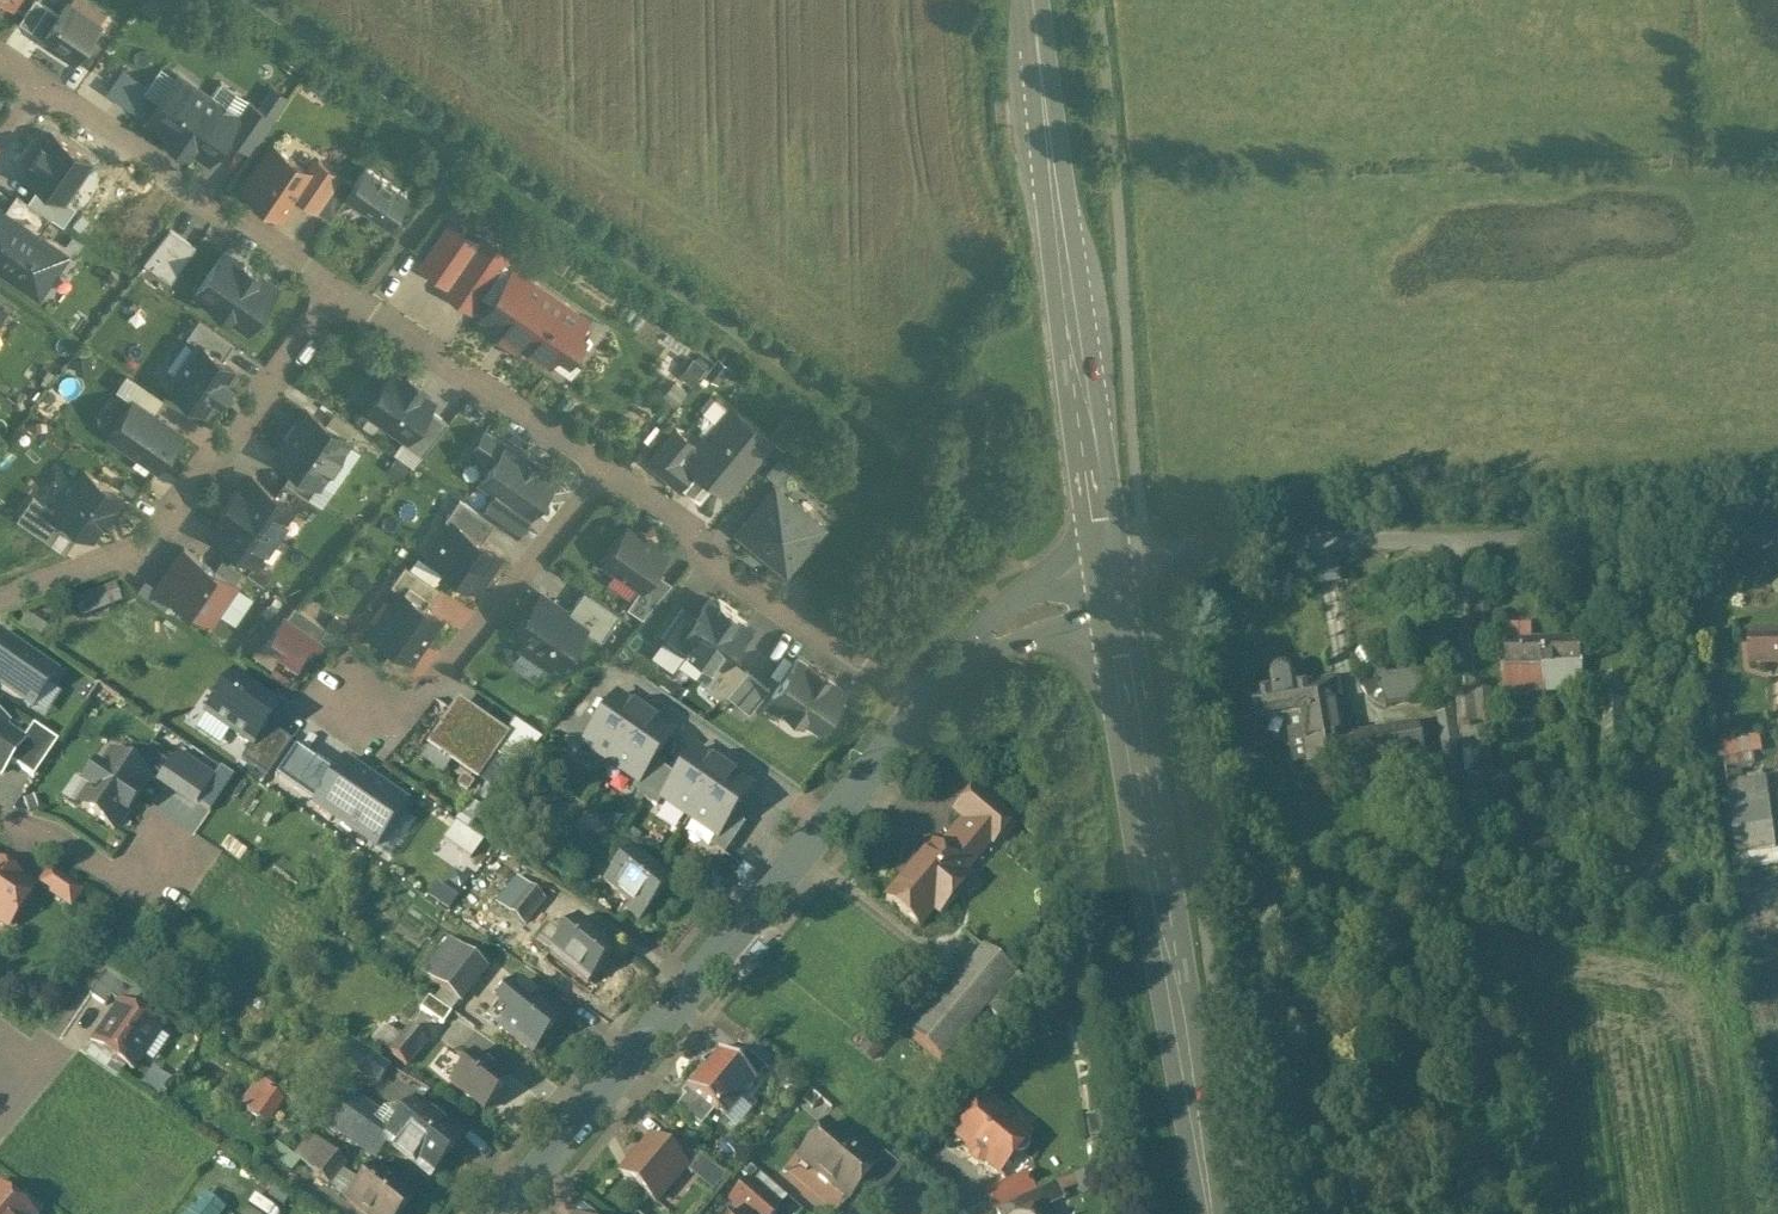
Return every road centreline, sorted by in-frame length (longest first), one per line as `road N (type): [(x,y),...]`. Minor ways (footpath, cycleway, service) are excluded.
road 1 (unclassified): [(939,466),(252,0)]
road 2 (unclassified): [(1109,577),(1146,554),(1777,532)]
road 3 (residential): [(502,1213),(925,707)]
road 4 (secondary): [(1212,1213),(1109,577)]
road 5 (secondary): [(1109,577),(1033,0)]
road 6 (residential): [(0,600),(143,542),(330,291)]
road 7 (residential): [(599,478),(383,740),(303,690)]
road 8 (residential): [(925,707),(599,478)]
road 9 (residential): [(330,291),(36,88)]
road 10 (residential): [(599,478),(330,291)]
road 11 (residential): [(925,707),(995,636),(1068,608),(1109,577)]
road 12 (residential): [(0,817),(52,835),(104,869),(157,871)]

